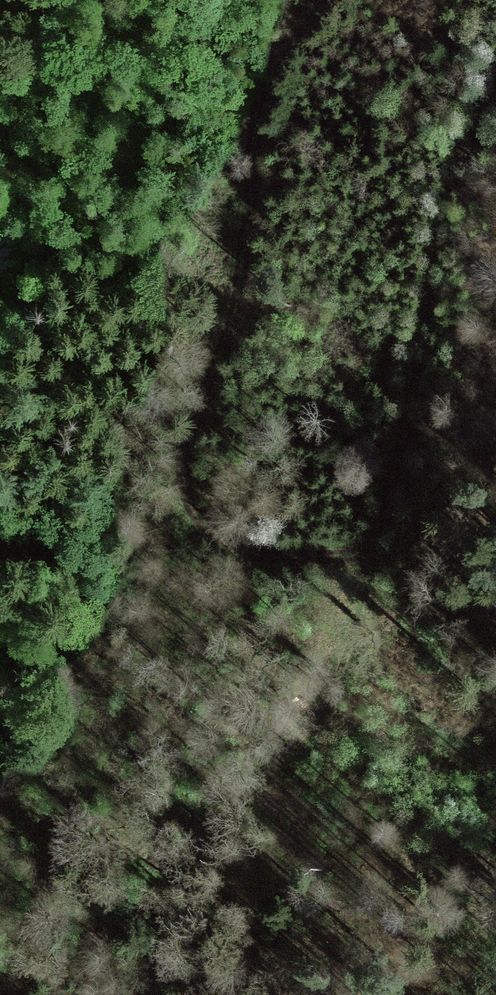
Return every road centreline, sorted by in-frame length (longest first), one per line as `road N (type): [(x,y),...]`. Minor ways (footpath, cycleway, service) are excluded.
road 1 (track): [(495,72),(464,132),(443,201),(380,536),(371,549),(347,556),(240,546),(198,514),(185,446),(240,306),(253,237),(243,115),(213,0)]
road 2 (track): [(371,549),(360,617),(337,685),(311,727),(189,854),(171,890),(162,994)]

